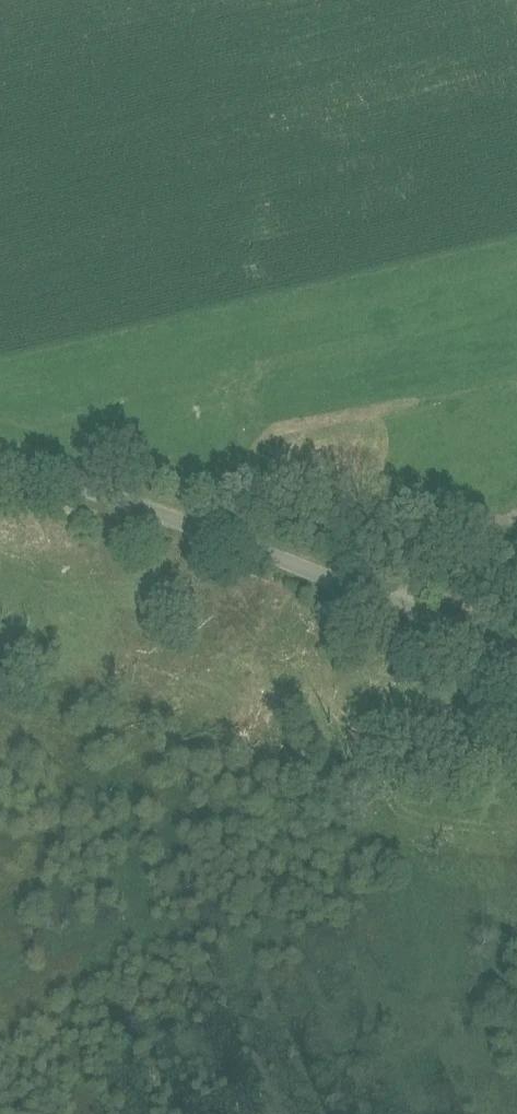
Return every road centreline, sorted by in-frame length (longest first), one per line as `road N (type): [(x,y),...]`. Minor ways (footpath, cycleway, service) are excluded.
road 1 (unclassified): [(0,463),(200,530),(516,654)]

